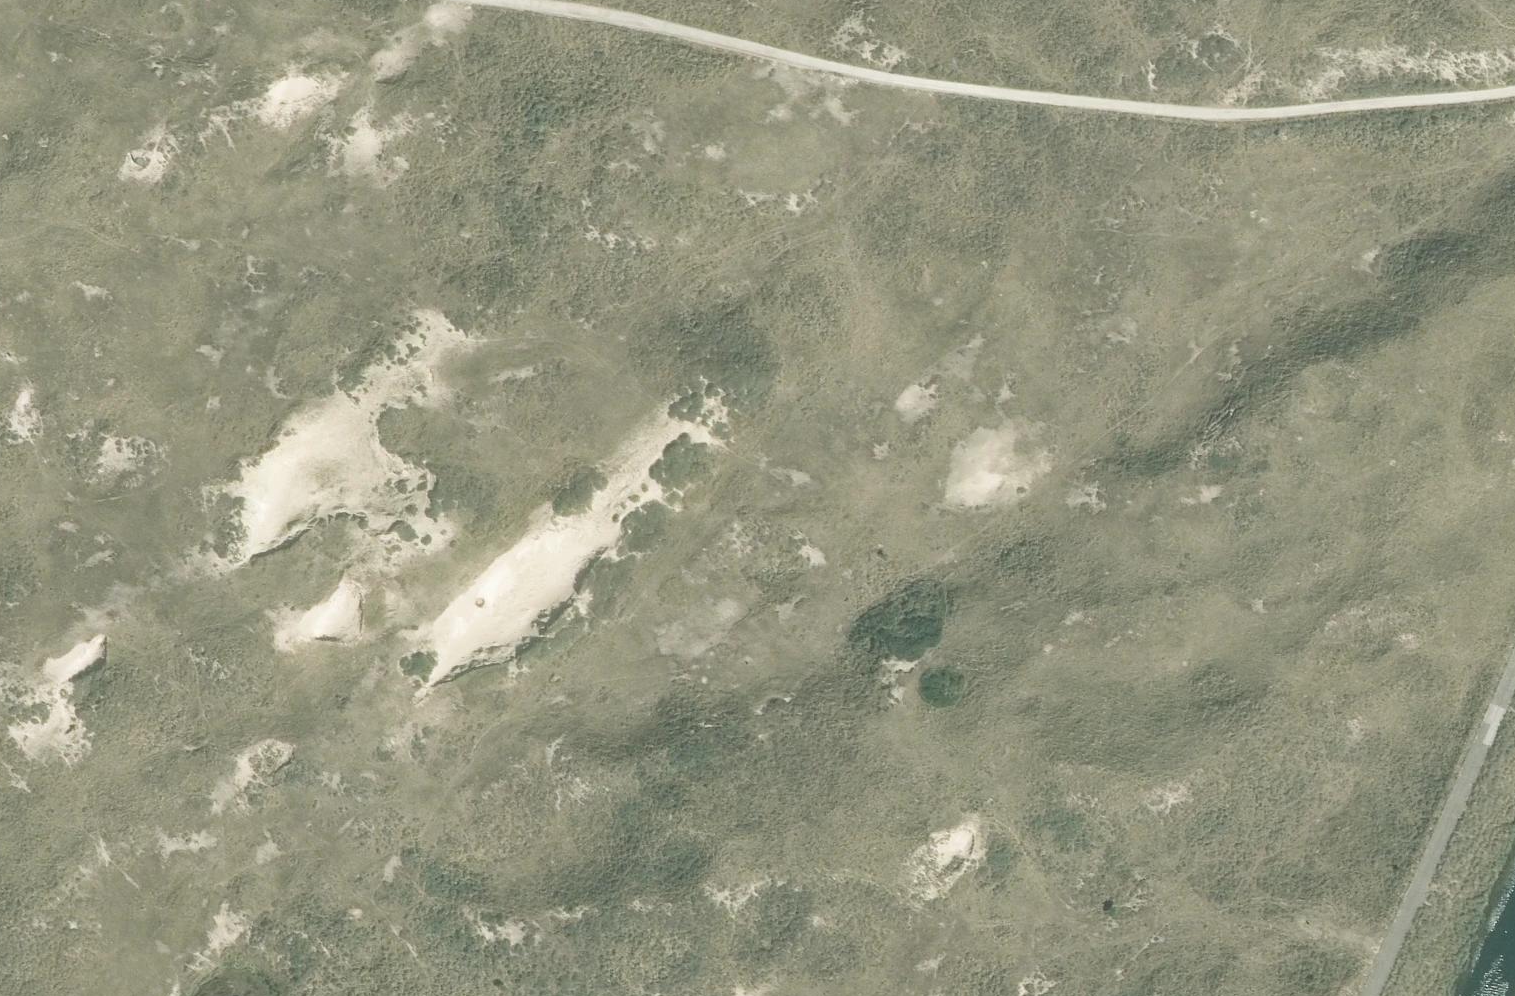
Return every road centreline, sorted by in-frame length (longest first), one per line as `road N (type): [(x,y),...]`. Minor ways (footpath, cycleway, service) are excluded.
road 1 (track): [(1372,995),(1514,669)]

